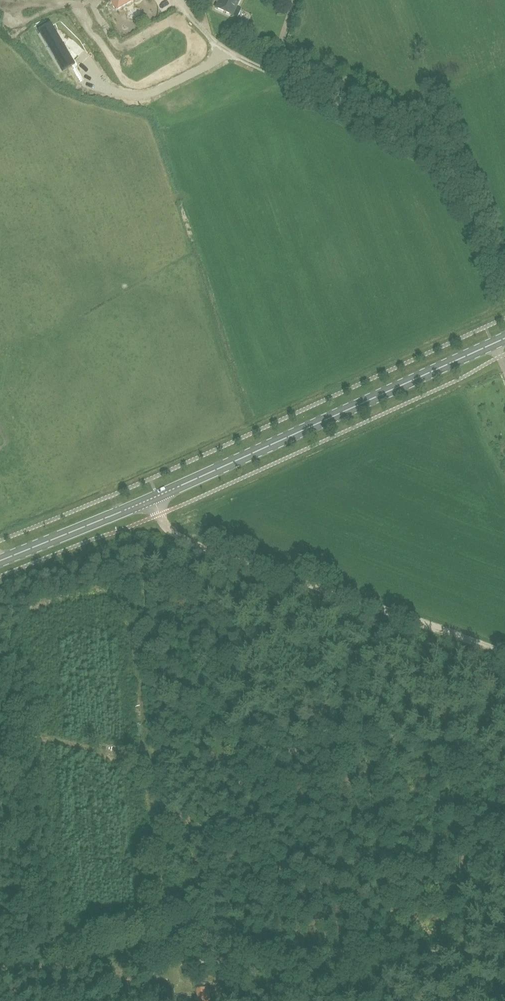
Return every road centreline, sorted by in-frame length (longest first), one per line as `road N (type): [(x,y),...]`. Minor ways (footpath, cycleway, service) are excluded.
road 1 (secondary): [(0,561),(504,339)]
road 2 (unclassified): [(504,277),(451,164),(254,64),(203,20)]
road 3 (track): [(504,656),(197,545),(168,530),(150,499)]

